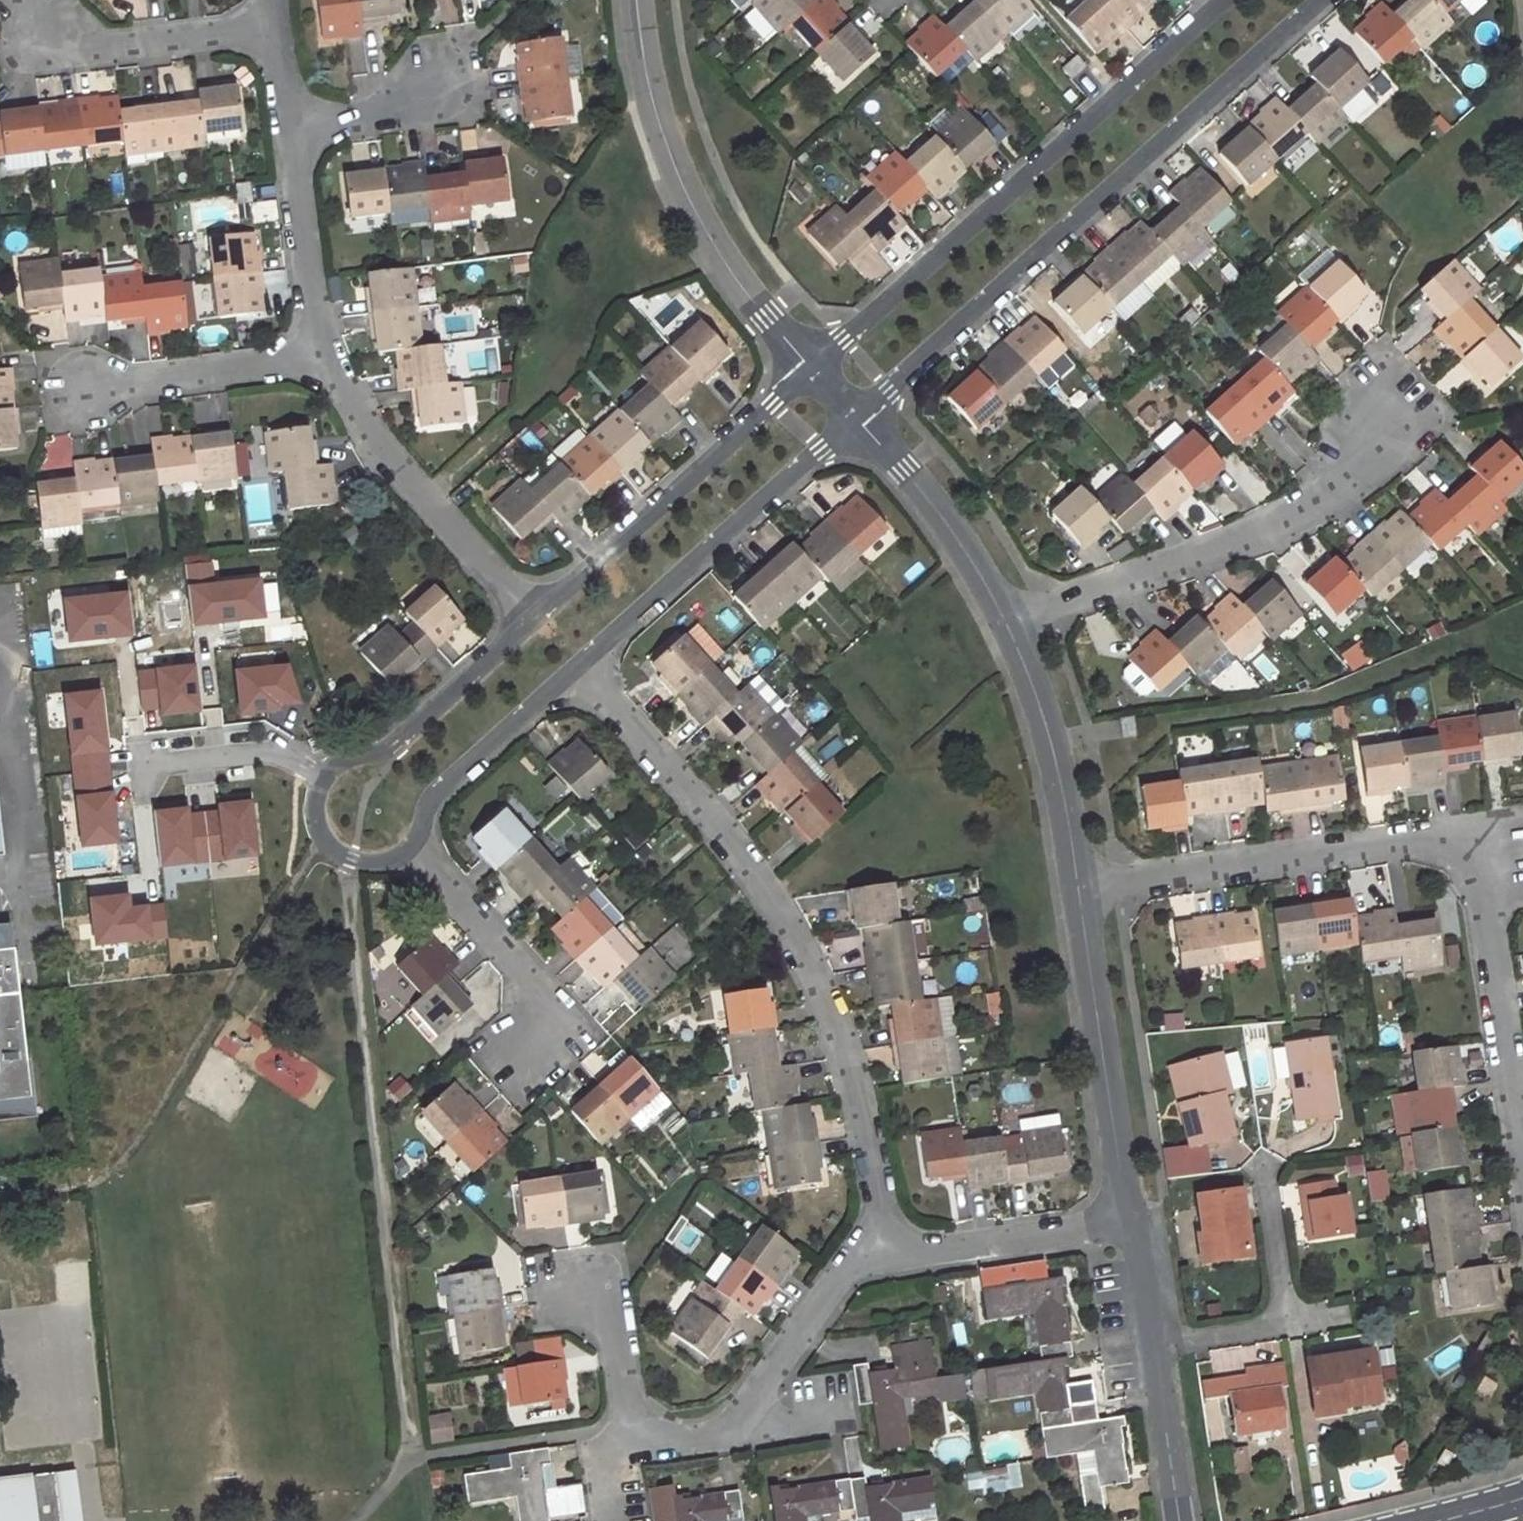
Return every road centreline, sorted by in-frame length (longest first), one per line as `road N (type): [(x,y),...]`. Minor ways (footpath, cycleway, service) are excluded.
road 1 (residential): [(579,670),(724,829),(790,929),(852,1065),(887,1258)]
road 2 (residential): [(1082,888),(1451,832),(1489,884),(1522,1105)]
road 3 (residential): [(857,417),(1314,0)]
road 4 (residential): [(1212,0),(812,368)]
road 5 (residential): [(1400,399),(1385,442),(1332,494),(1220,545),(1005,620)]
road 6 (residential): [(642,0),(654,95),(698,211),(733,275),(812,368)]
road 7 (residential): [(579,670),(857,417)]
road 8 (residential): [(812,368),(534,618)]
road 9 (residential): [(316,347),(395,471),(534,618)]
road 10 (residential): [(1082,888),(1129,1222)]
road 11 (residential): [(1150,1351),(1274,1324),(1284,1302),(1262,1166)]
road 12 (residential): [(1005,620),(1046,719),(1082,888)]
road 13 (residential): [(534,618),(390,746),(345,761),(325,782)]
road 14 (residential): [(523,1062),(537,1036),(528,985),(411,848)]
road 15 (residential): [(41,3),(56,36),(99,49),(275,30)]
road 16 (residential): [(857,417),(965,544),(1005,620)]
road 17 (residential): [(411,848),(441,790),(579,670)]
road 18 (residential): [(1129,1222),(887,1258)]
road 19 (residential): [(316,347),(253,369),(90,380)]
road 20 (residential): [(287,121),(316,347)]
road 21 (residential): [(887,1258),(860,1262),(839,1280),(738,1419)]
road 22 (residential): [(325,782),(273,751),(139,765)]
road 23 (residential): [(635,1446),(616,1326),(568,1291)]
road 24 (residential): [(1150,1351),(1179,1520)]
road 25 (residential): [(439,84),(395,108),(347,120),(287,121)]
road 26 (residential): [(325,782),(320,823),(338,851),(382,862),(411,848)]
road 27 (residential): [(1129,1222),(1150,1351)]

